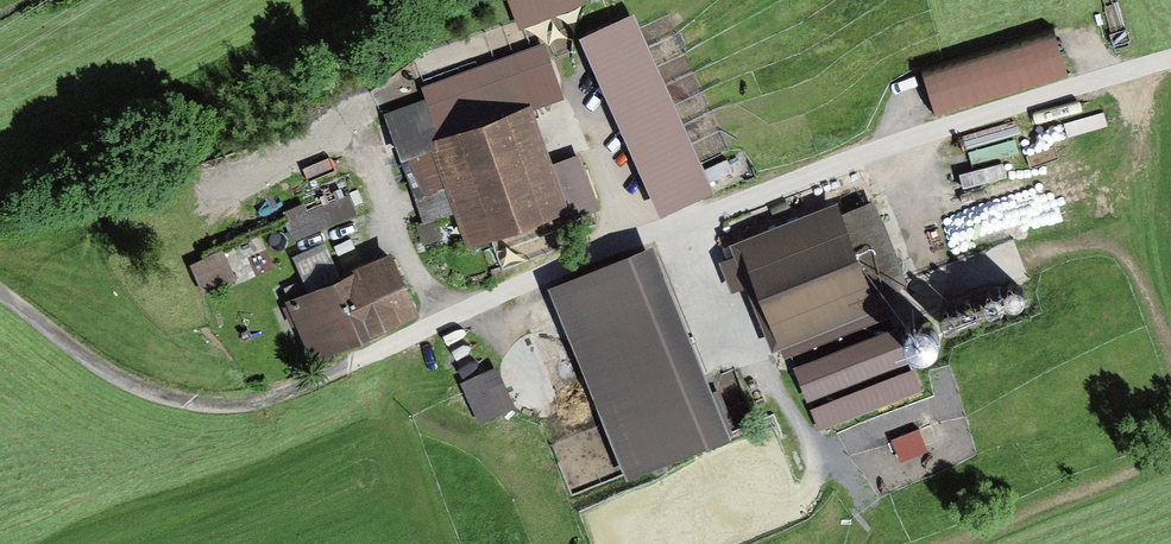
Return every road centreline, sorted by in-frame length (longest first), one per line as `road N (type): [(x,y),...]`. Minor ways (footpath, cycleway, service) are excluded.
road 1 (track): [(0,294),(112,377),(164,397),(251,404),(290,394),(631,238),(891,163),(1170,62)]

